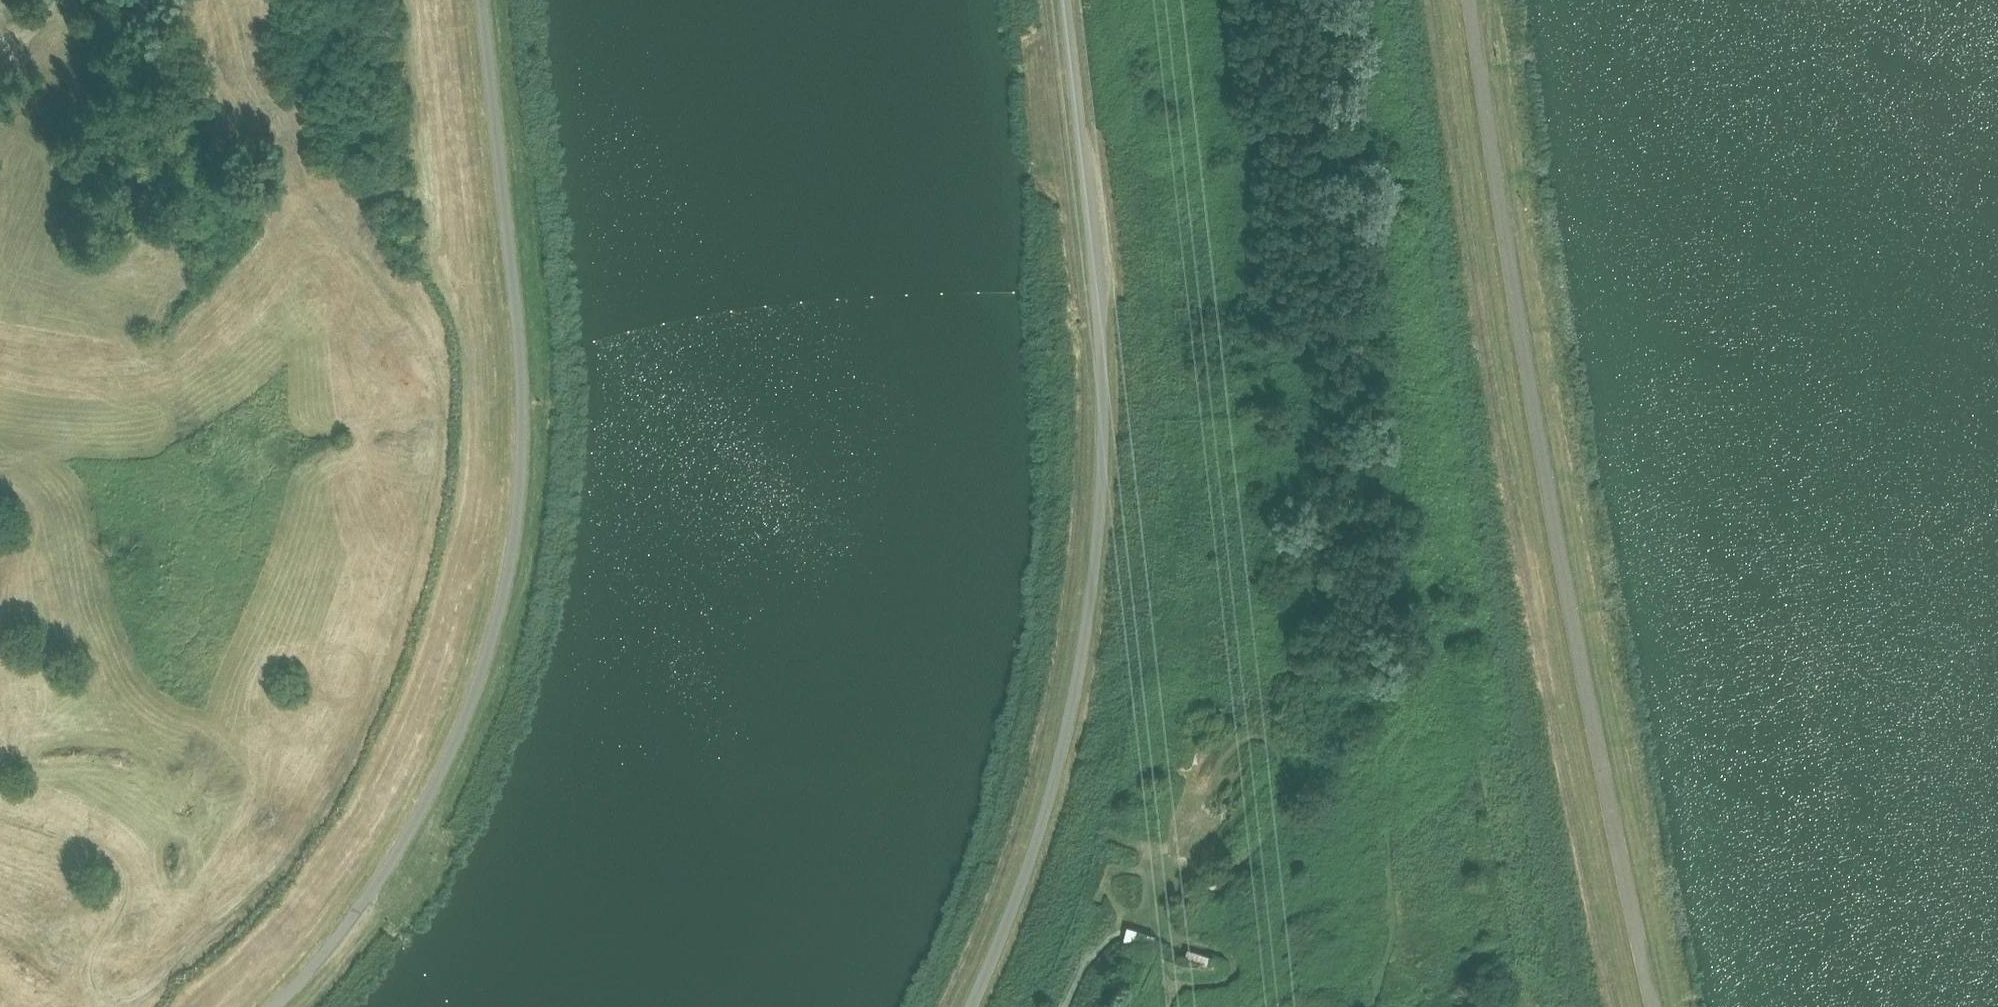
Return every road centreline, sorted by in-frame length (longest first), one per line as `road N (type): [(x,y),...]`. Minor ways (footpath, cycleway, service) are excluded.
road 1 (unclassified): [(280,1006),(474,769),(518,645),(546,440),(502,0)]
road 2 (unclassified): [(967,1006),(1021,890),(1075,693),(1098,515),(1104,366),(1065,0)]

